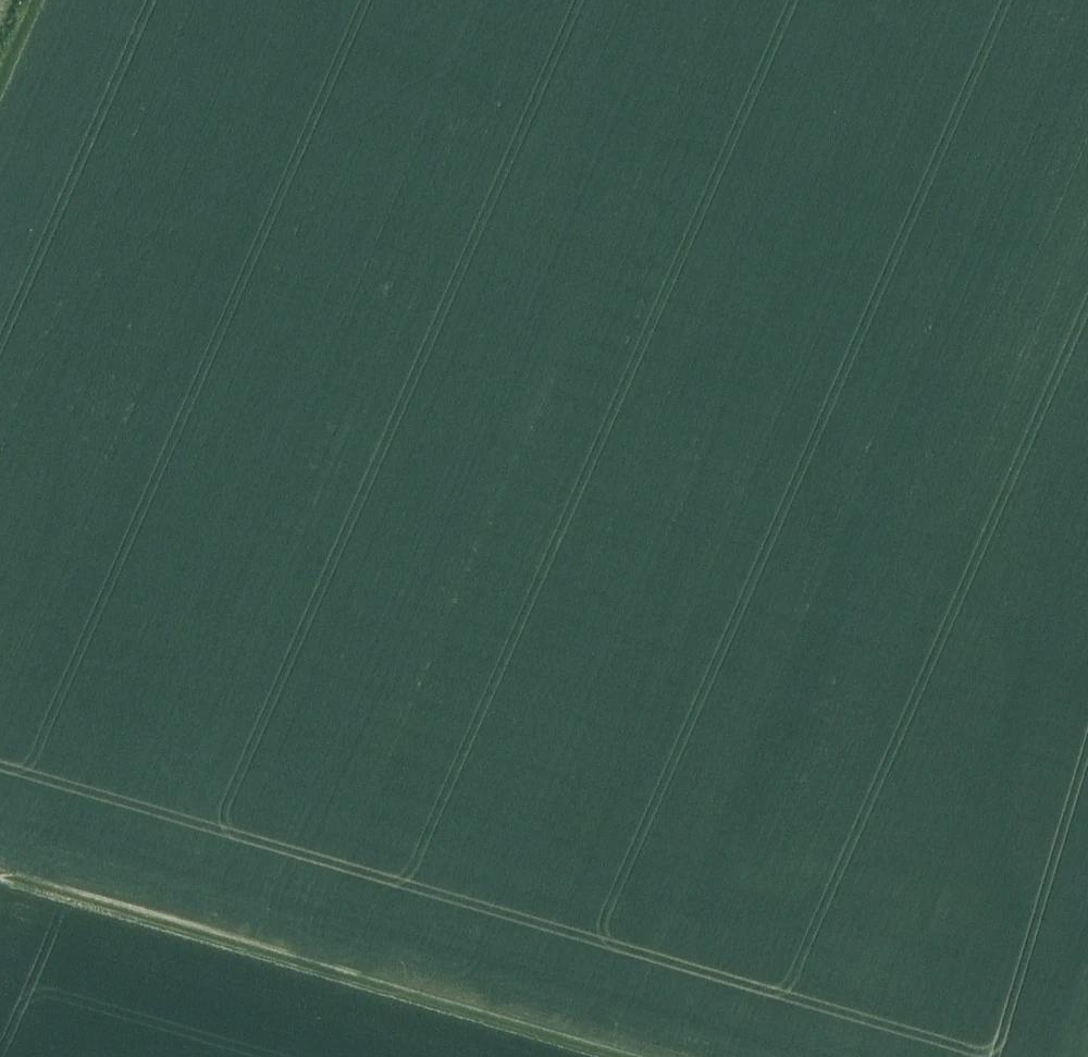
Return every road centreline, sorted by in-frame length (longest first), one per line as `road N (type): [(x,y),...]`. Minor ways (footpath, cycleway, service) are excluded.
road 1 (track): [(623,1056),(0,874)]

